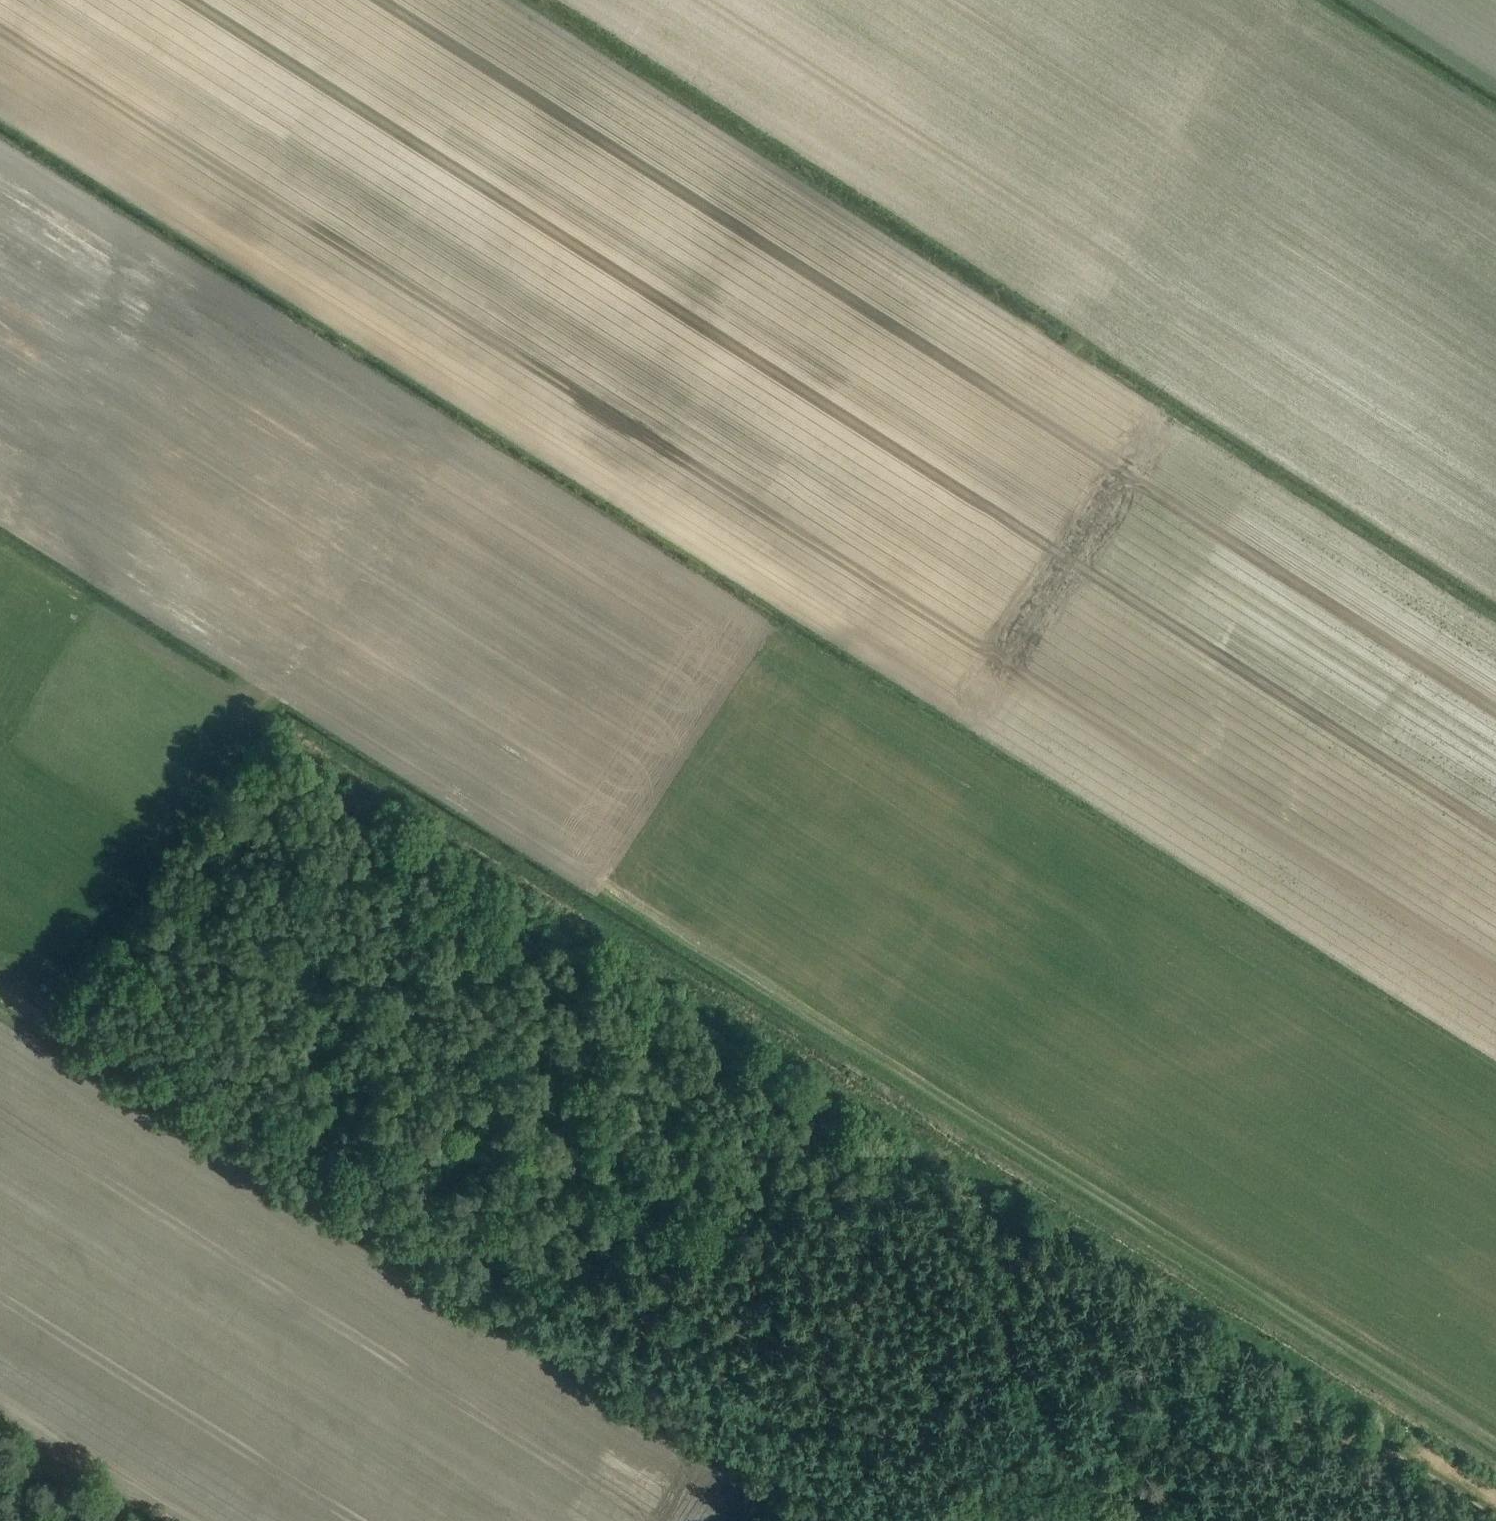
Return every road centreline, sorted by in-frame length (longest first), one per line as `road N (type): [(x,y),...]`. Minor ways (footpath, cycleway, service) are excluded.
road 1 (track): [(191,1520),(0,1398)]

